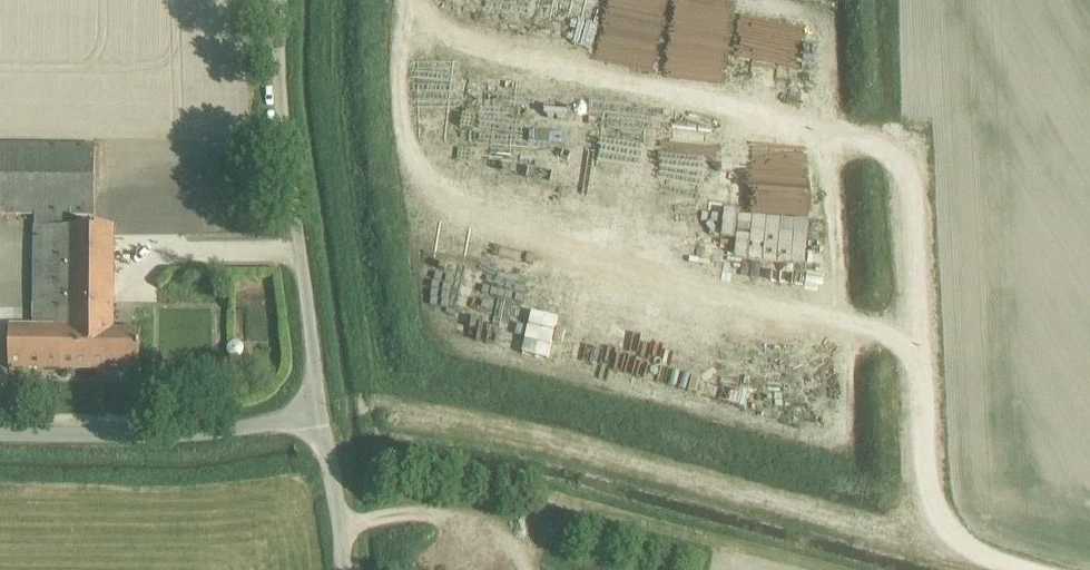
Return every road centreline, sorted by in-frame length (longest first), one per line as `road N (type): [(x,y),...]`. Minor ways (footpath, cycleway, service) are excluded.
road 1 (track): [(411,0),(411,42),(899,151),(928,556)]
road 2 (track): [(984,569),(510,429),(392,405)]
road 3 (unclassified): [(323,416),(279,100),(279,0)]
road 4 (unclassified): [(323,416),(195,434),(0,436)]
road 5 (unclassified): [(345,569),(323,416)]

